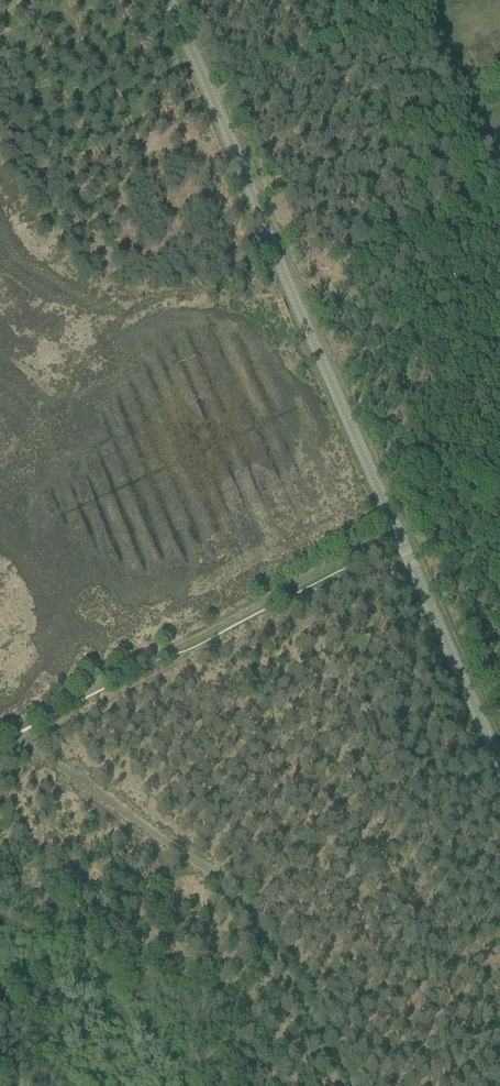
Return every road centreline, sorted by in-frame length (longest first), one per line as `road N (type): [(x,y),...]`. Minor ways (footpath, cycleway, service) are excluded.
road 1 (tertiary): [(499,763),(167,0)]
road 2 (track): [(12,734),(399,529)]
road 3 (track): [(429,30),(212,102)]
road 4 (track): [(148,300),(236,285),(279,264)]

